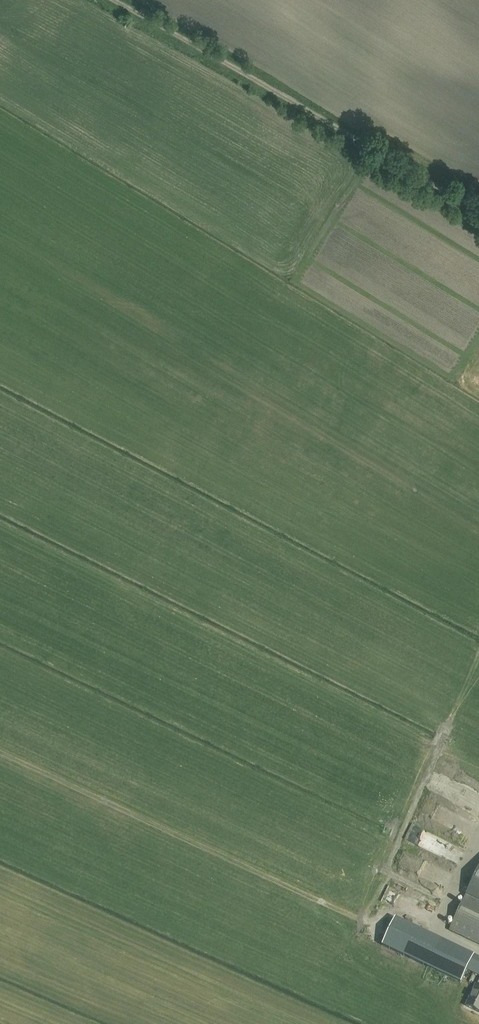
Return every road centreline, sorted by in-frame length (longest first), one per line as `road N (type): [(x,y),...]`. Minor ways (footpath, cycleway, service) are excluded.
road 1 (track): [(478,211),(113,0)]

